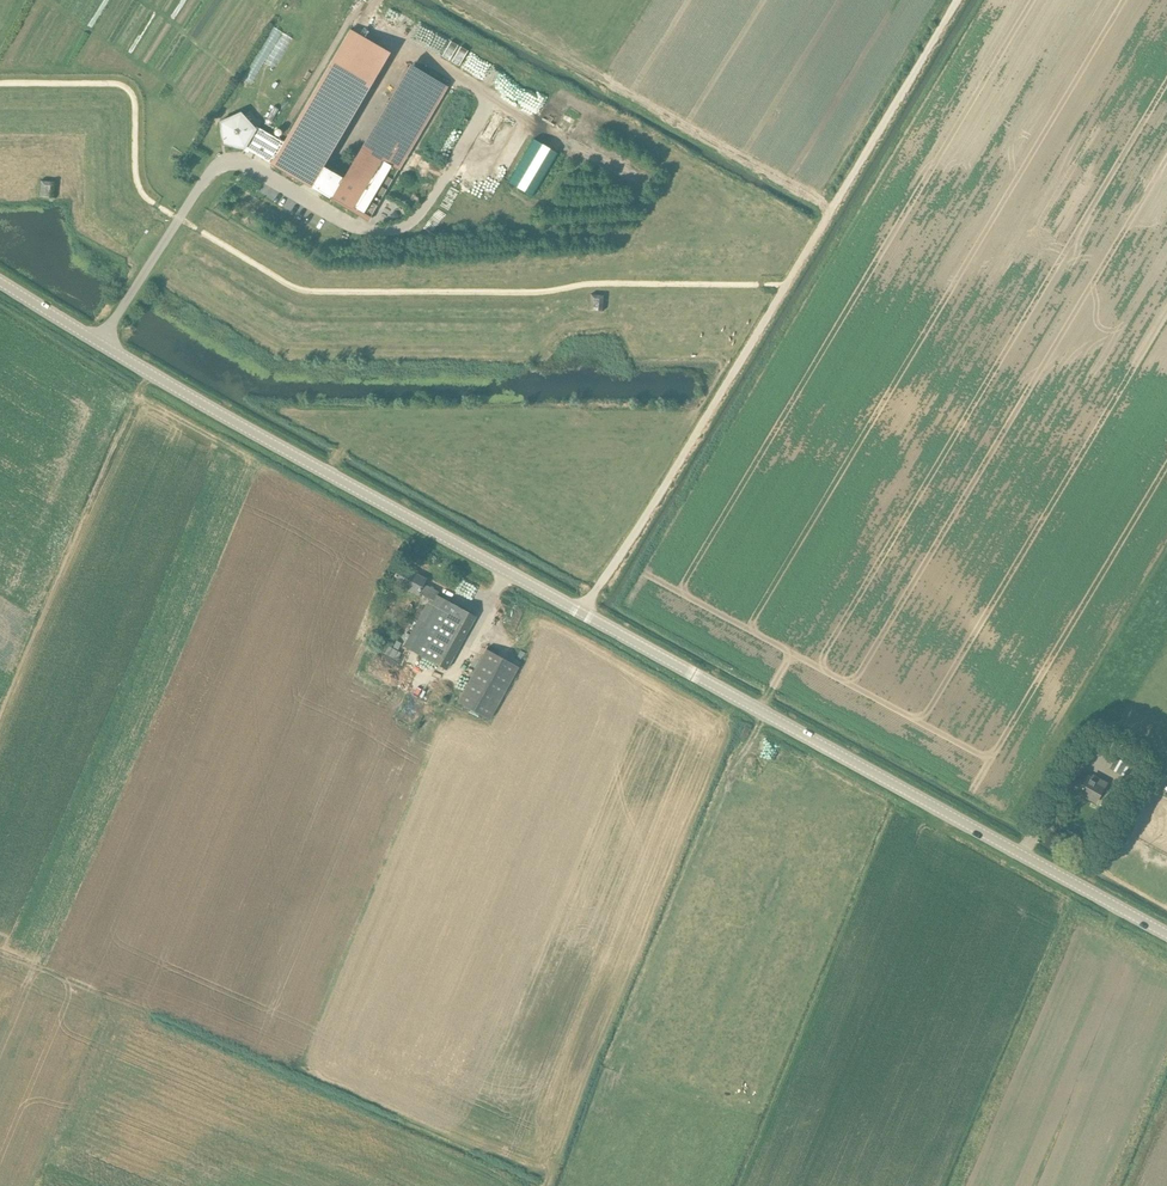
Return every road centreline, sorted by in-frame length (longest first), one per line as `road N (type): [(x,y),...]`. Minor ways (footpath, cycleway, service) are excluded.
road 1 (tertiary): [(1166,937),(183,395),(0,280)]
road 2 (track): [(583,613),(787,284)]
road 3 (track): [(787,284),(956,0)]

